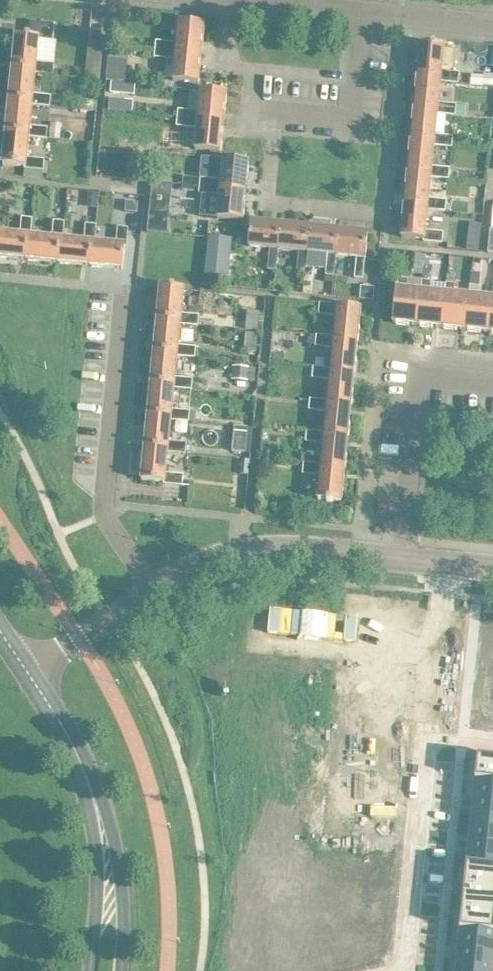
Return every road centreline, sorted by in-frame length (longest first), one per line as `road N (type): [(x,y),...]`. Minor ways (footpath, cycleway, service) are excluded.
road 1 (residential): [(397,558),(415,363),(492,371)]
road 2 (residential): [(456,564),(433,825)]
road 3 (residential): [(153,585),(247,543),(397,558)]
road 4 (residential): [(253,114),(355,125),(363,11)]
road 5 (tertiary): [(107,863),(67,737),(26,670)]
road 6 (residential): [(103,500),(128,300)]
road 7 (residential): [(26,670),(153,585)]
road 8 (residential): [(433,825),(419,970)]
road 9 (residential): [(433,825),(304,813)]

